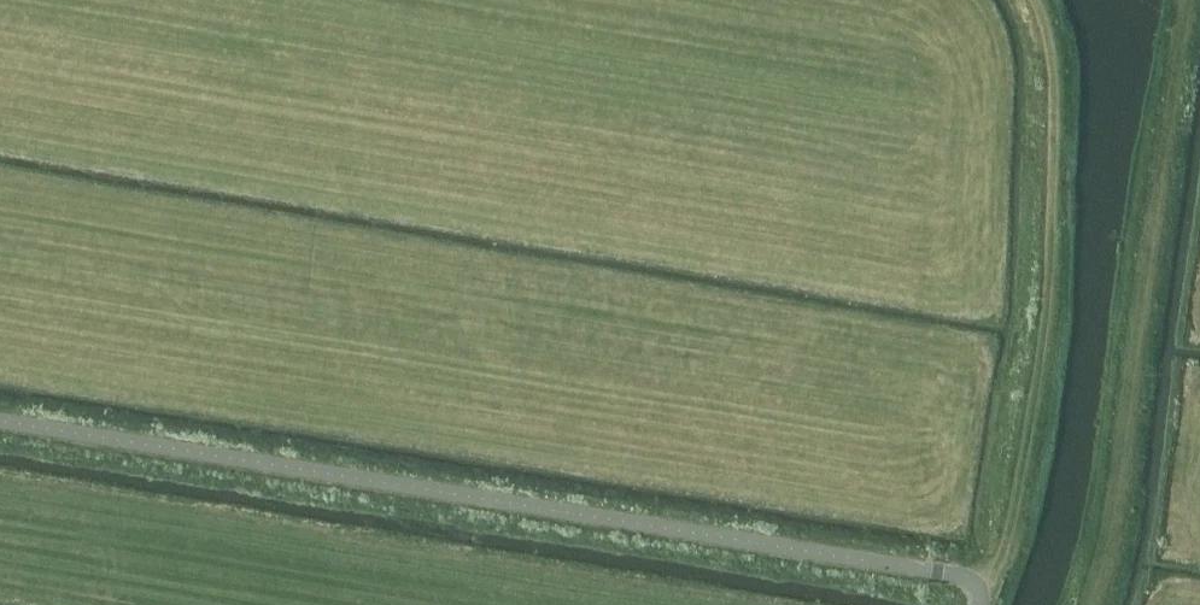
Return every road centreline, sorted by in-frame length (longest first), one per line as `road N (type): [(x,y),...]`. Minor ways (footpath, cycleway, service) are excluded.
road 1 (track): [(977,584),(1009,541),(1049,291),(1051,75),(1046,25),(1033,0)]

